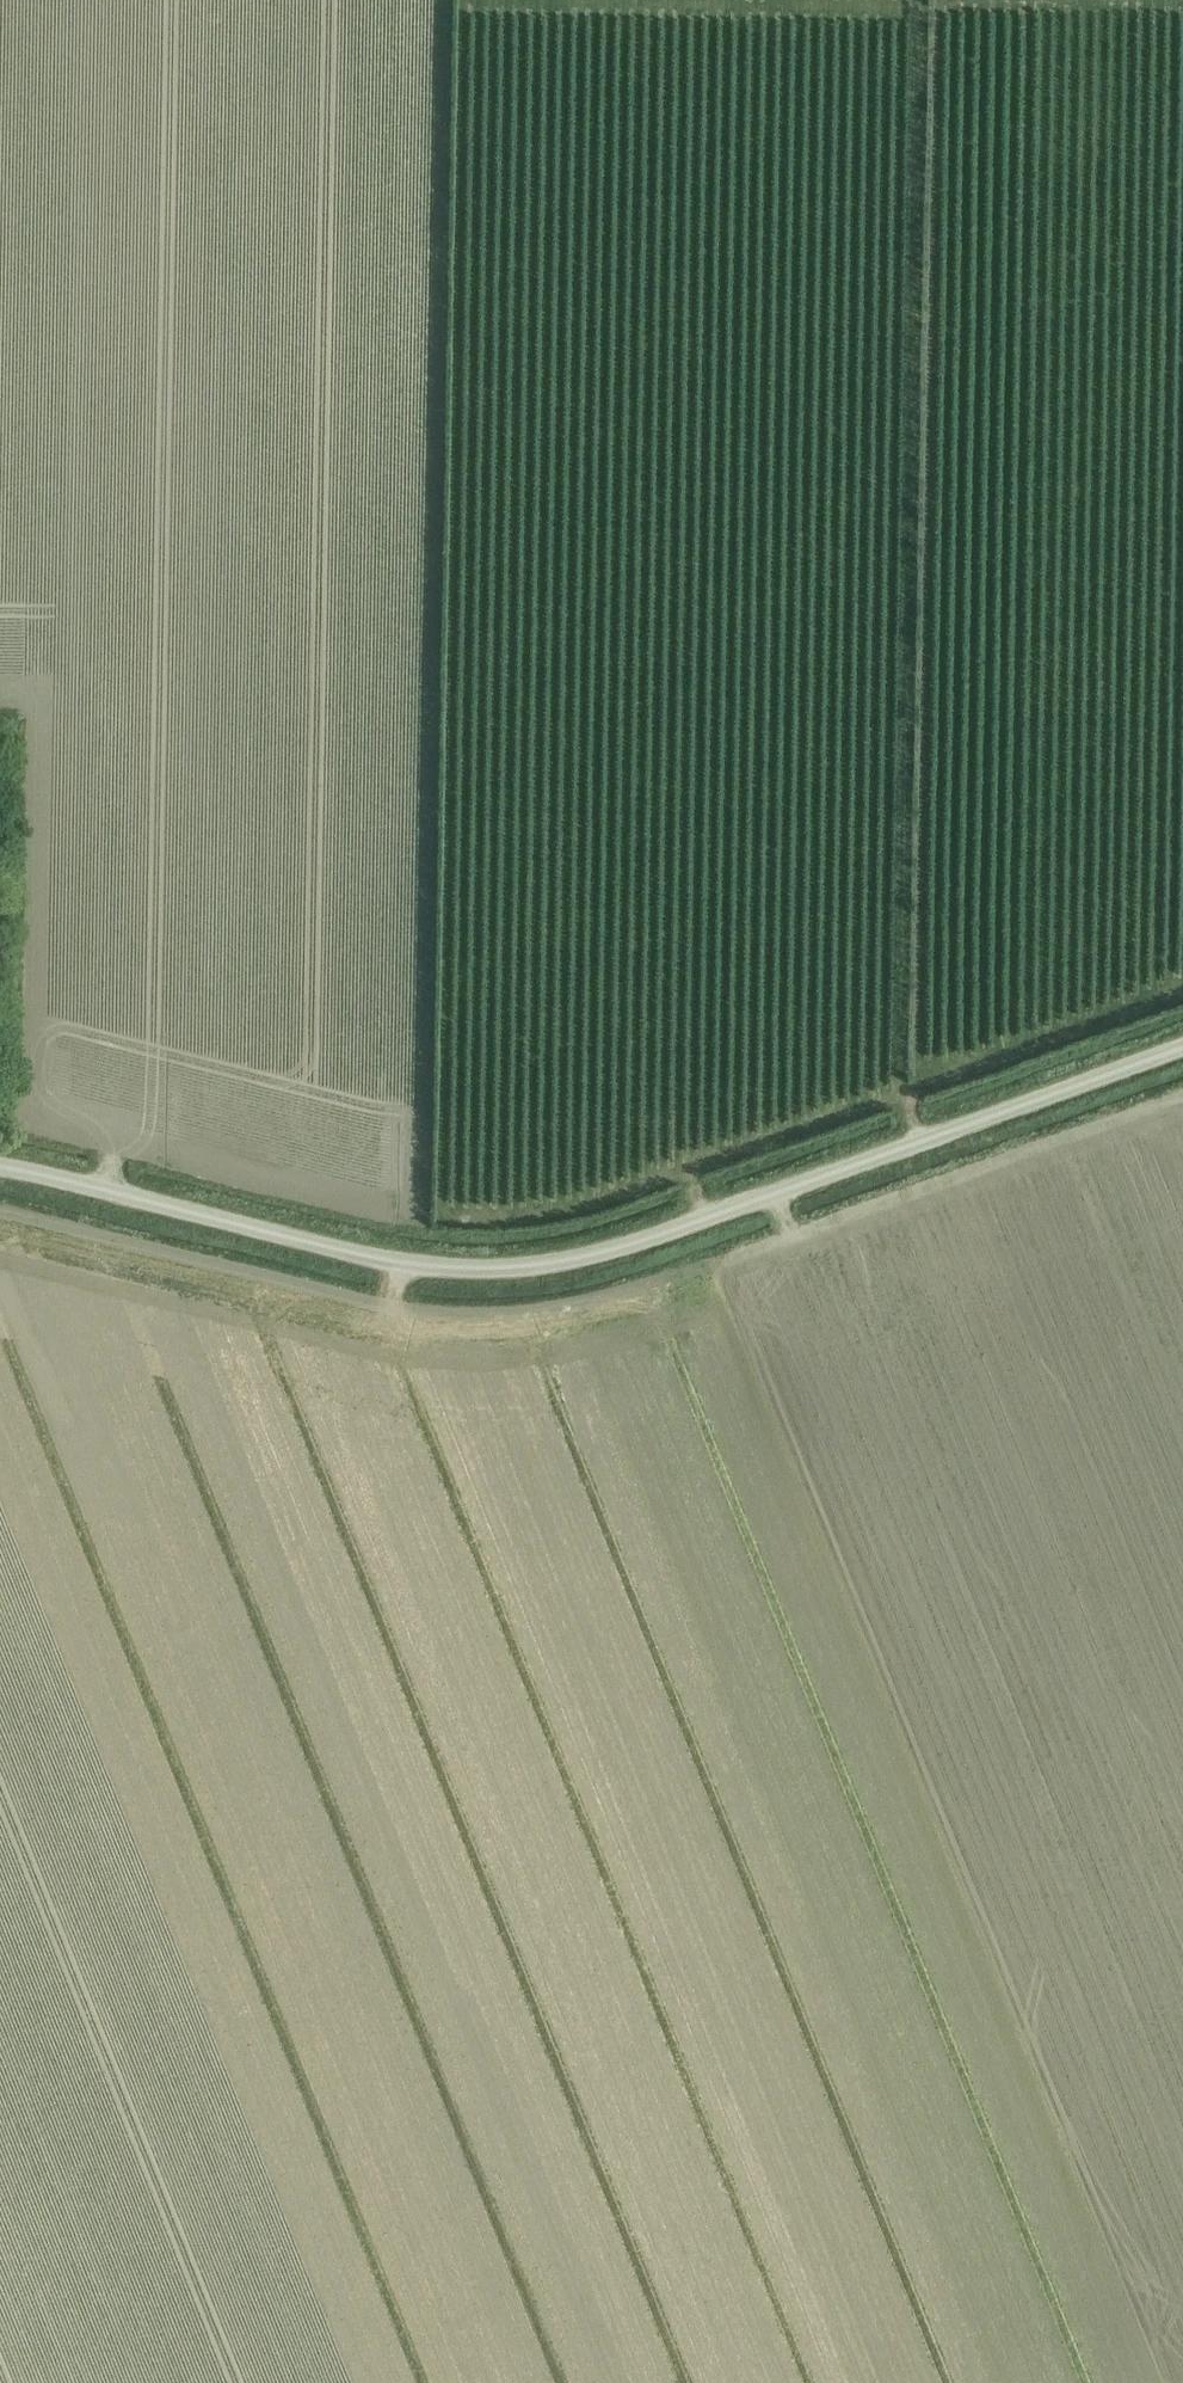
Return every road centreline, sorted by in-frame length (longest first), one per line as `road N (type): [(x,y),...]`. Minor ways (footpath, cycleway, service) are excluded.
road 1 (unclassified): [(0,1168),(399,1266),(514,1268),(617,1247),(1182,1048)]

